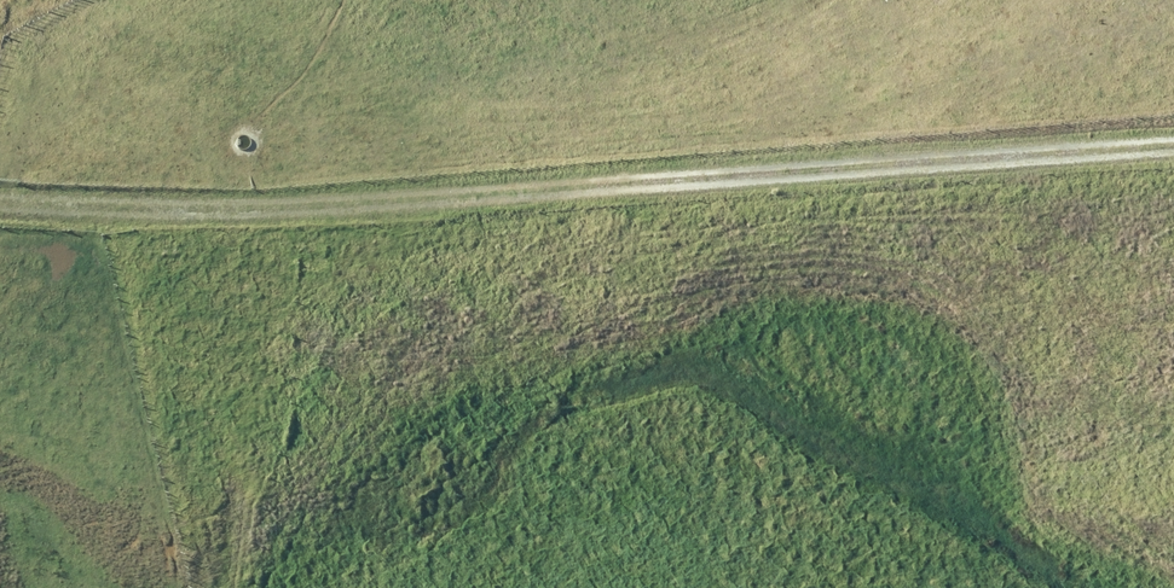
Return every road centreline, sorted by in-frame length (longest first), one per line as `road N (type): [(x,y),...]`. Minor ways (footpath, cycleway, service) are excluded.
road 1 (track): [(1173,45),(716,134),(583,135),(278,105),(144,101),(60,120),(0,161)]
road 2 (track): [(0,202),(300,206),(1173,147)]

